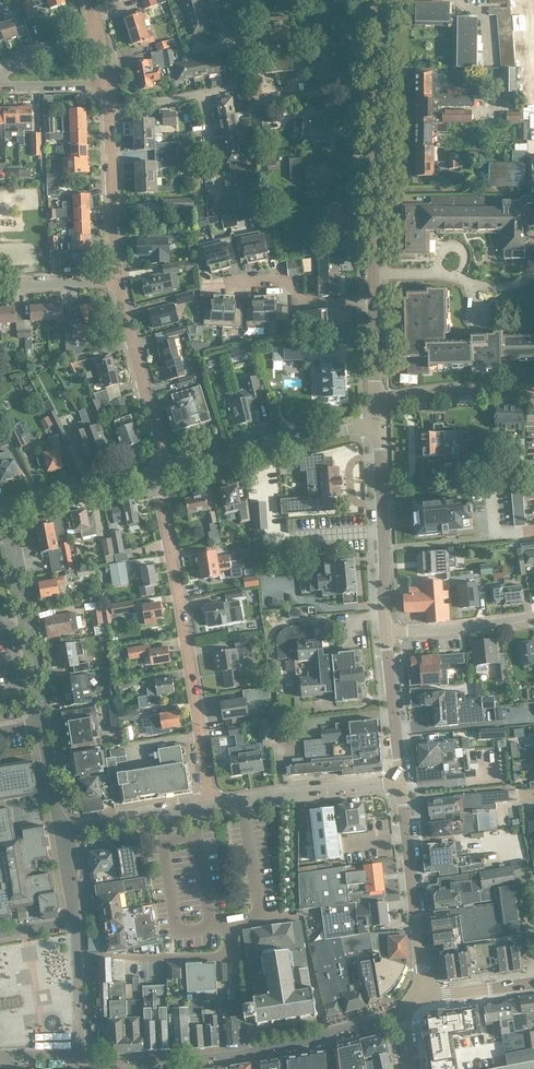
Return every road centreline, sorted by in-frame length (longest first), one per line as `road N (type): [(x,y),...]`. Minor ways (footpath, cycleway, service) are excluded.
road 1 (residential): [(212,807),(155,476)]
road 2 (residential): [(373,273),(383,0)]
road 3 (residential): [(42,725),(3,505)]
road 4 (residential): [(165,474),(379,427)]
road 5 (residential): [(418,995),(401,781)]
road 6 (residential): [(386,634),(379,427)]
road 7 (residential): [(165,474),(125,286)]
road 8 (residential): [(212,807),(401,781)]
road 9 (residential): [(125,286),(115,111)]
road 10 (residential): [(373,273),(459,274),(490,291),(513,291),(533,278)]
road 11 (residential): [(0,935),(64,923),(73,908),(60,830)]
road 12 (residential): [(533,391),(452,390),(377,401)]
road 13 (residential): [(3,505),(155,476)]
road 14 (residential): [(60,830),(212,807)]
road 15 (residential): [(229,283),(281,280),(305,300),(374,300)]
road 16 (residential): [(386,634),(533,617)]
road 17 (residential): [(401,781),(386,634)]
road 18 (residential): [(0,294),(125,286)]

